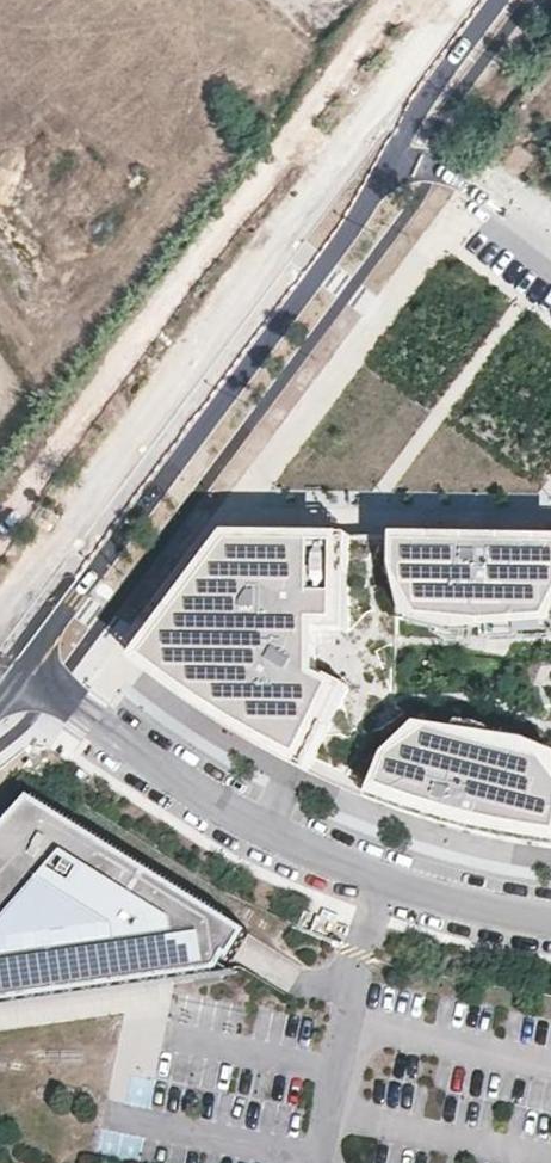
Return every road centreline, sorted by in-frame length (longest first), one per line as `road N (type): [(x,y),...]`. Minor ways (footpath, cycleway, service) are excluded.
road 1 (primary): [(420,0),(239,209),(0,529)]
road 2 (primary): [(10,681),(348,231),(386,164)]
road 3 (residential): [(10,681),(87,712),(183,781),(286,838),(387,882),(550,925)]
road 4 (primary): [(386,164),(498,0)]
road 5 (residential): [(432,169),(550,15)]
road 6 (residential): [(432,169),(550,249)]
road 7 (unknown): [(77,431),(0,326)]

